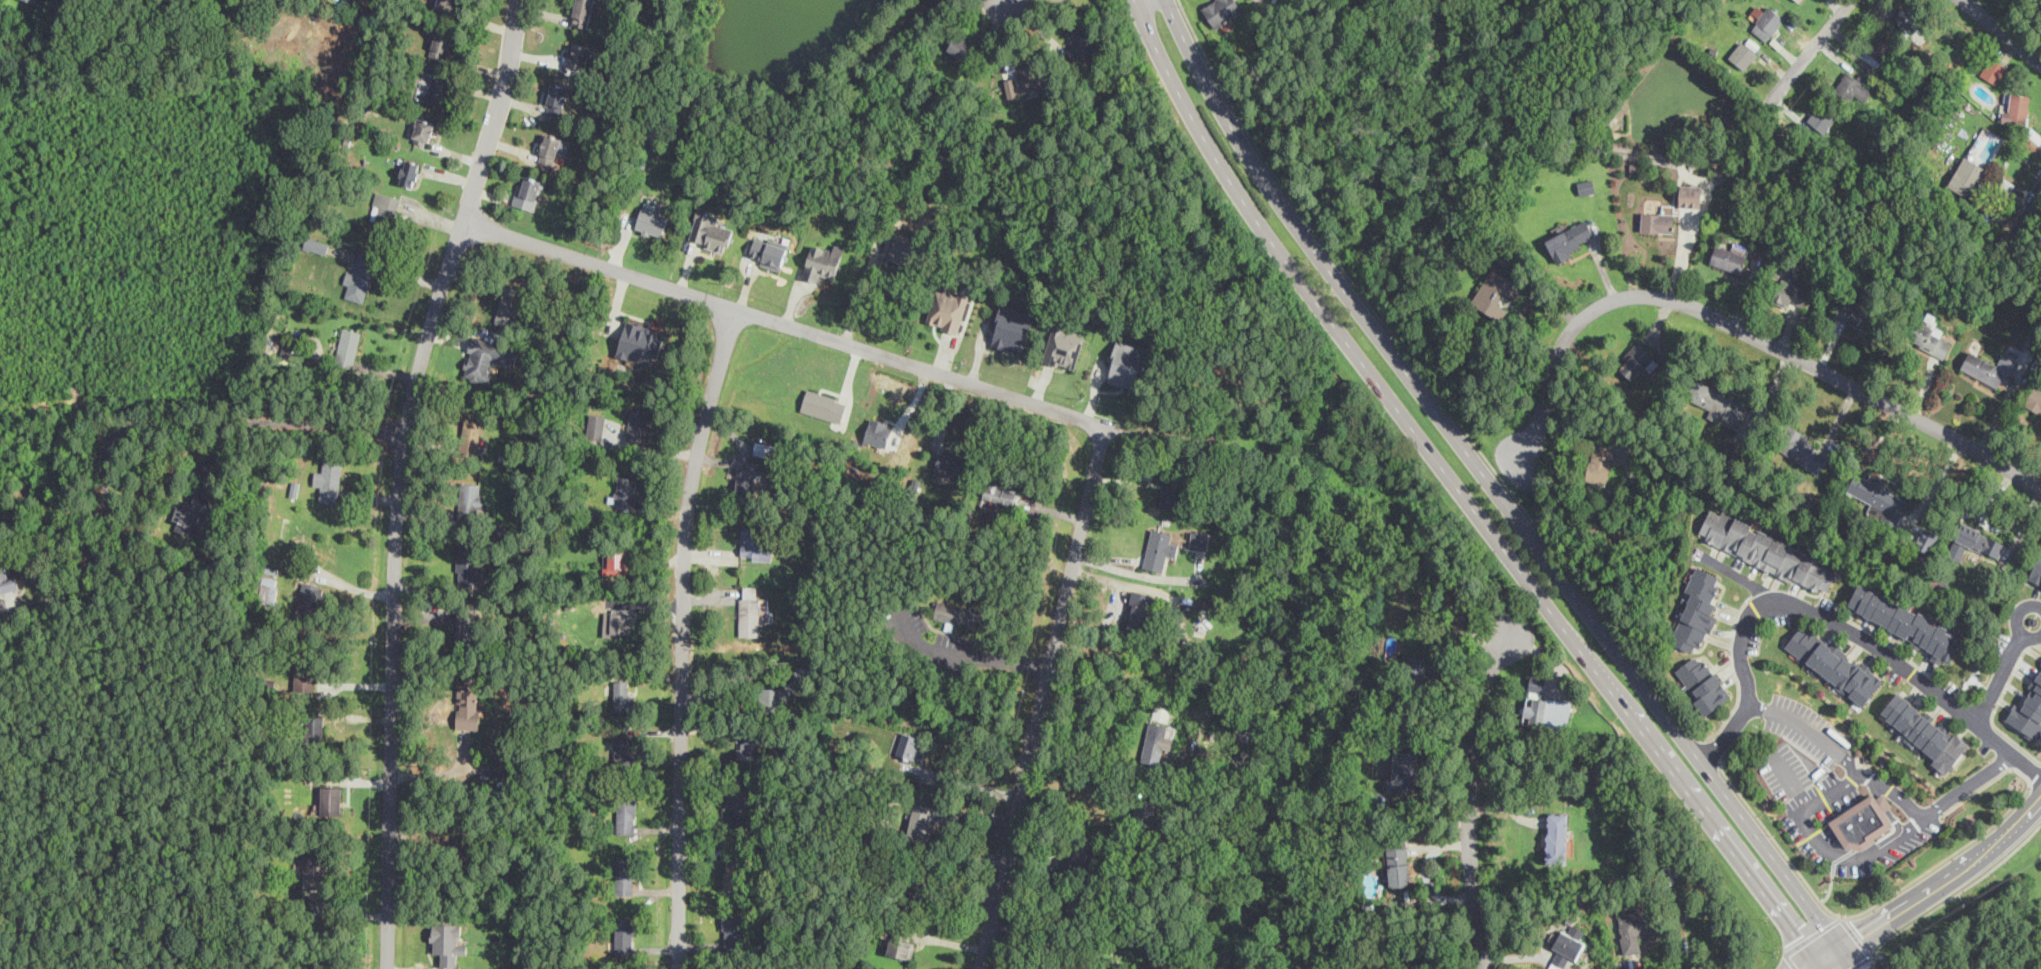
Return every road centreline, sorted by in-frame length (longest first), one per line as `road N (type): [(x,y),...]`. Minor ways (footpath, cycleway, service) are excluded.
road 1 (secondary): [(1858,968),(1266,181),(1166,0)]
road 2 (secondary): [(1136,0),(1243,196),(1825,968)]
road 3 (residential): [(388,968),(393,594),(404,436),(501,101),(521,0)]
road 4 (residential): [(1106,426),(465,220)]
road 5 (residential): [(678,968),(688,511),(738,309)]
road 6 (residential): [(1529,456),(1572,327),(1602,304),(1651,295),(1728,322),(2040,487)]
road 7 (residential): [(981,968),(1106,426)]
road 8 (residential): [(2040,774),(1886,651),(1781,597),(1755,607),(1744,622),(1746,704),(1700,762)]
road 9 (residential): [(1486,968),(1469,811),(1475,704),(1501,631)]
road 10 (residential): [(2010,752),(1926,815),(1782,714),(1746,704)]
road 11 (tertiary): [(1808,968),(1963,868),(2040,801)]
road 12 (residential): [(1768,99),(1850,0)]
road 13 (residential): [(1977,725),(2033,619)]

